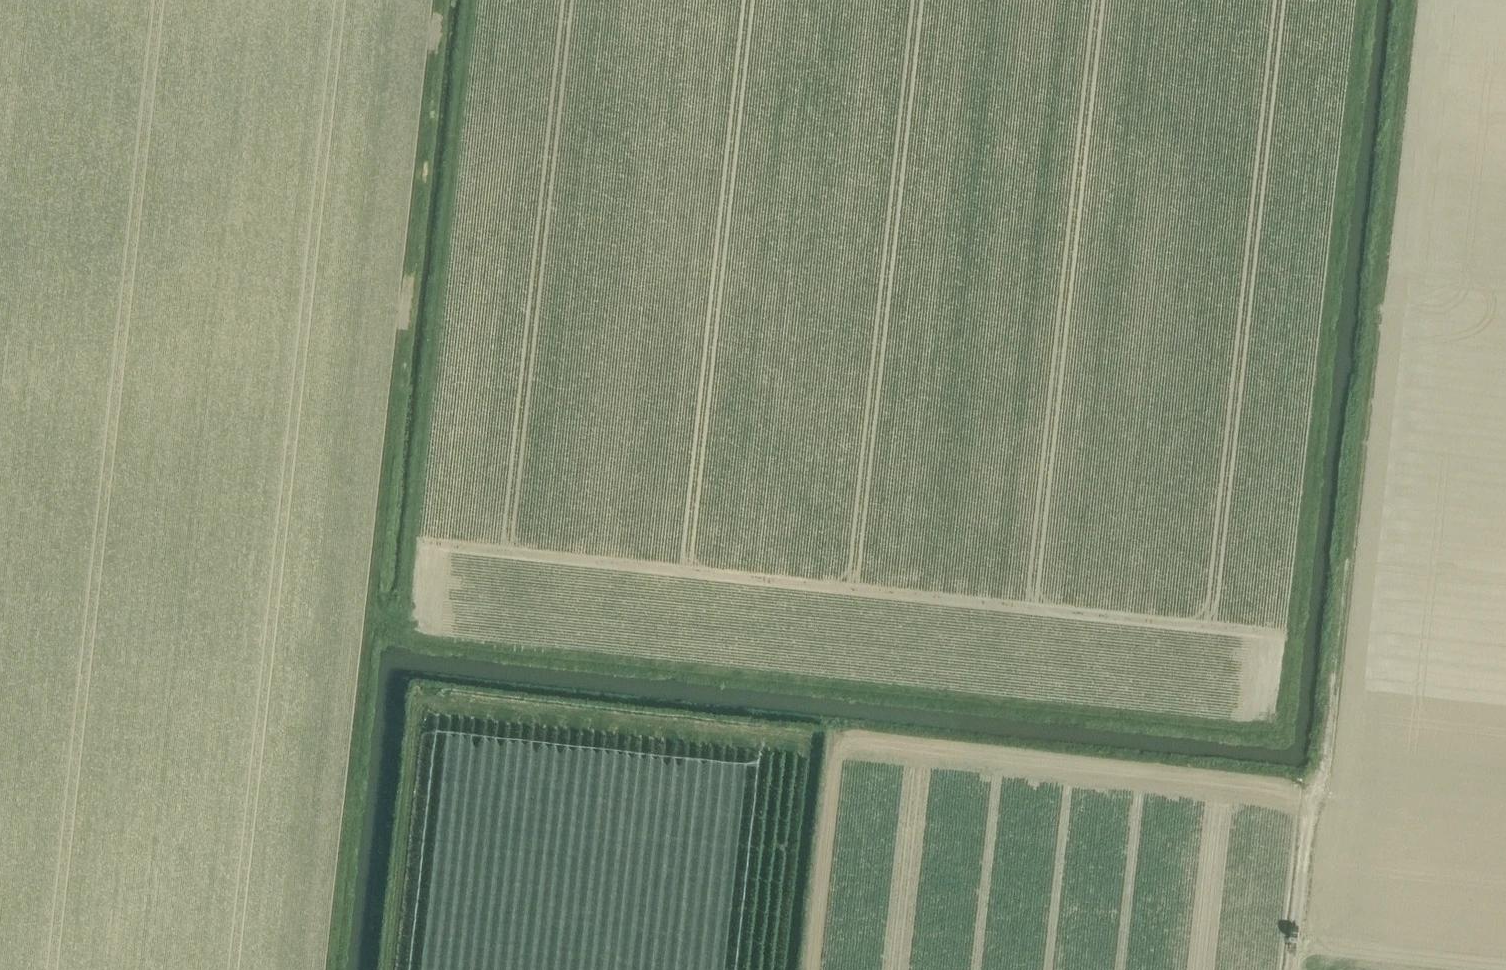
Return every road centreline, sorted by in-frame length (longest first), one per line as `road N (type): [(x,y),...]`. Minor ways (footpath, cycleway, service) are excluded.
road 1 (track): [(1288,969),(1305,819)]

